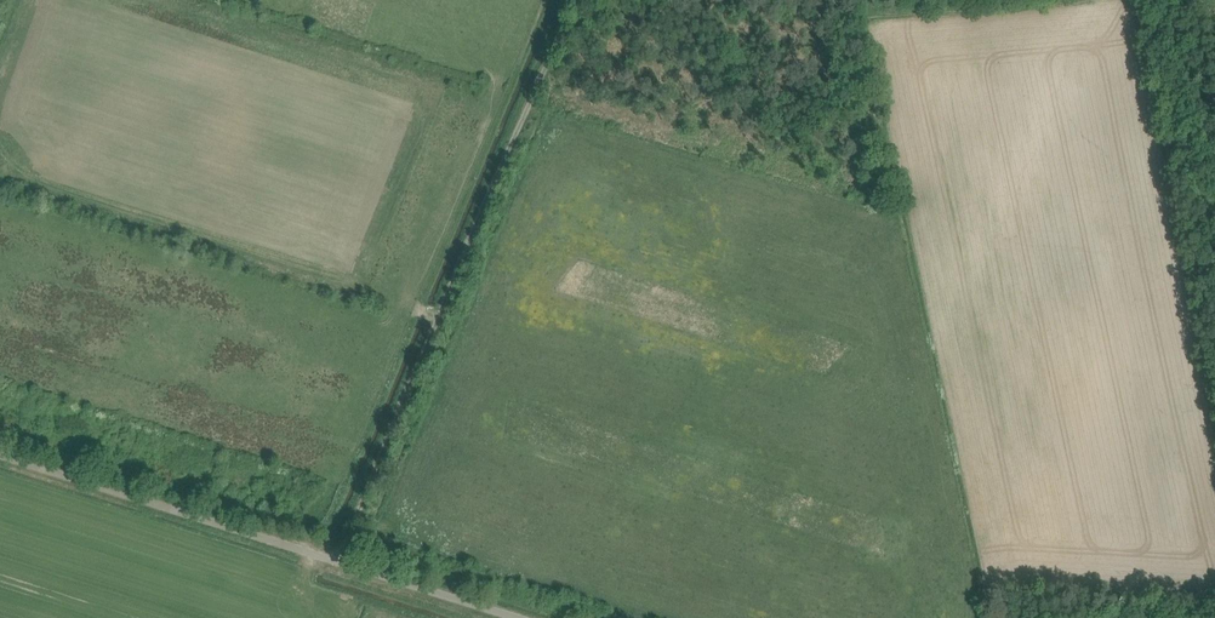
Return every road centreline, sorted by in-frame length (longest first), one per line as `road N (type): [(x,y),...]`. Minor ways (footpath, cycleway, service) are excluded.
road 1 (track): [(338,564),(569,0)]
road 2 (unclassified): [(506,617),(0,456)]
road 3 (track): [(858,17),(1060,0)]

